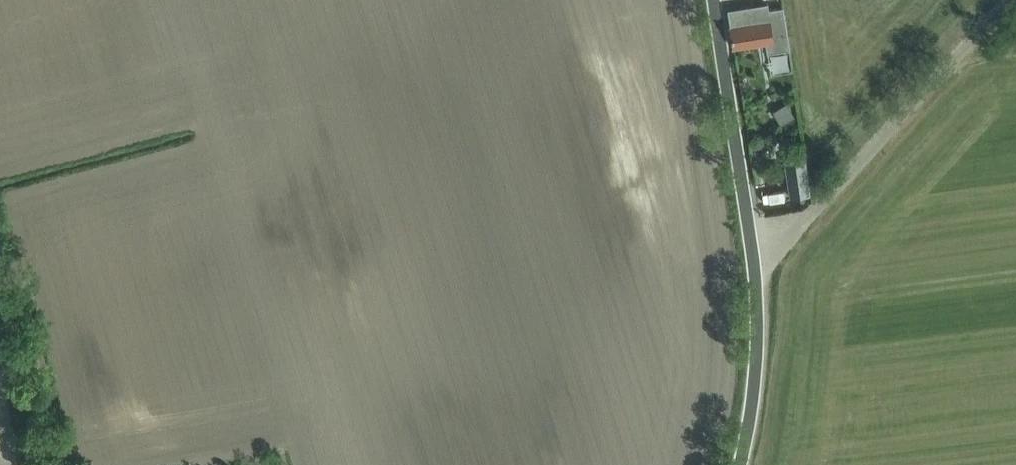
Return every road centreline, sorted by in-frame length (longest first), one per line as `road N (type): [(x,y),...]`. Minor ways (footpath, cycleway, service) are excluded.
road 1 (unclassified): [(747,464),(760,382),(756,258),(719,0)]

